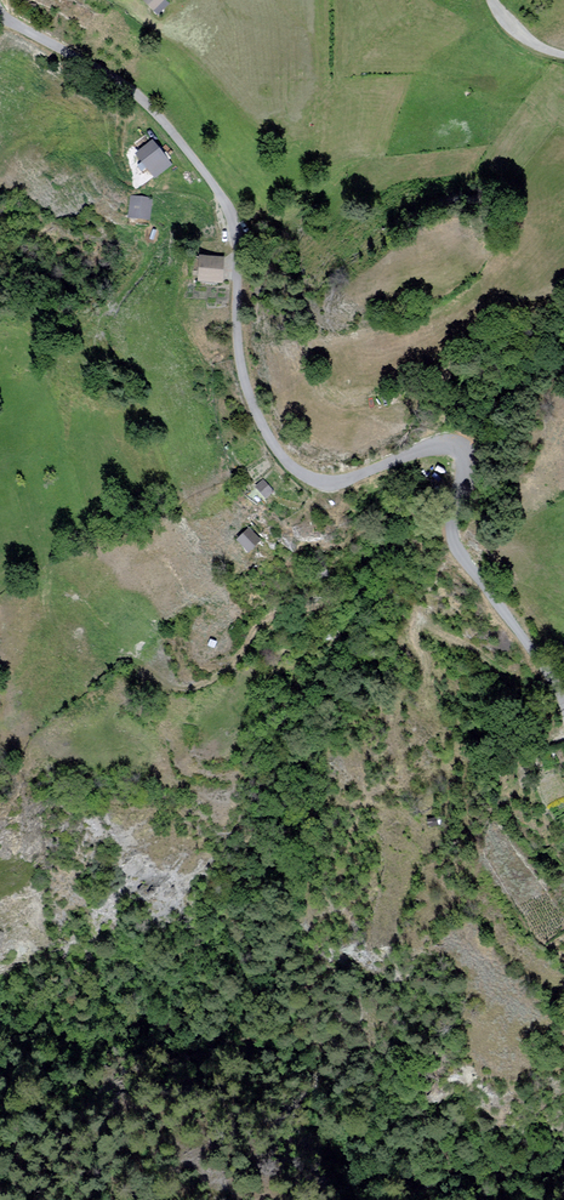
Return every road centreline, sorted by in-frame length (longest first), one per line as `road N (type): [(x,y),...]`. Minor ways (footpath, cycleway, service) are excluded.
road 1 (unclassified): [(0,15),(115,81),(171,124),(233,209),(231,304),(241,370),(287,461),(328,483),(408,453),(449,445),(462,450),(453,532),(459,554),(563,700)]
road 2 (track): [(563,735),(548,727),(511,673),(425,618),(414,632),(414,657),(382,600),(371,595),(266,618),(223,676),(199,686),(178,688),(127,655)]

